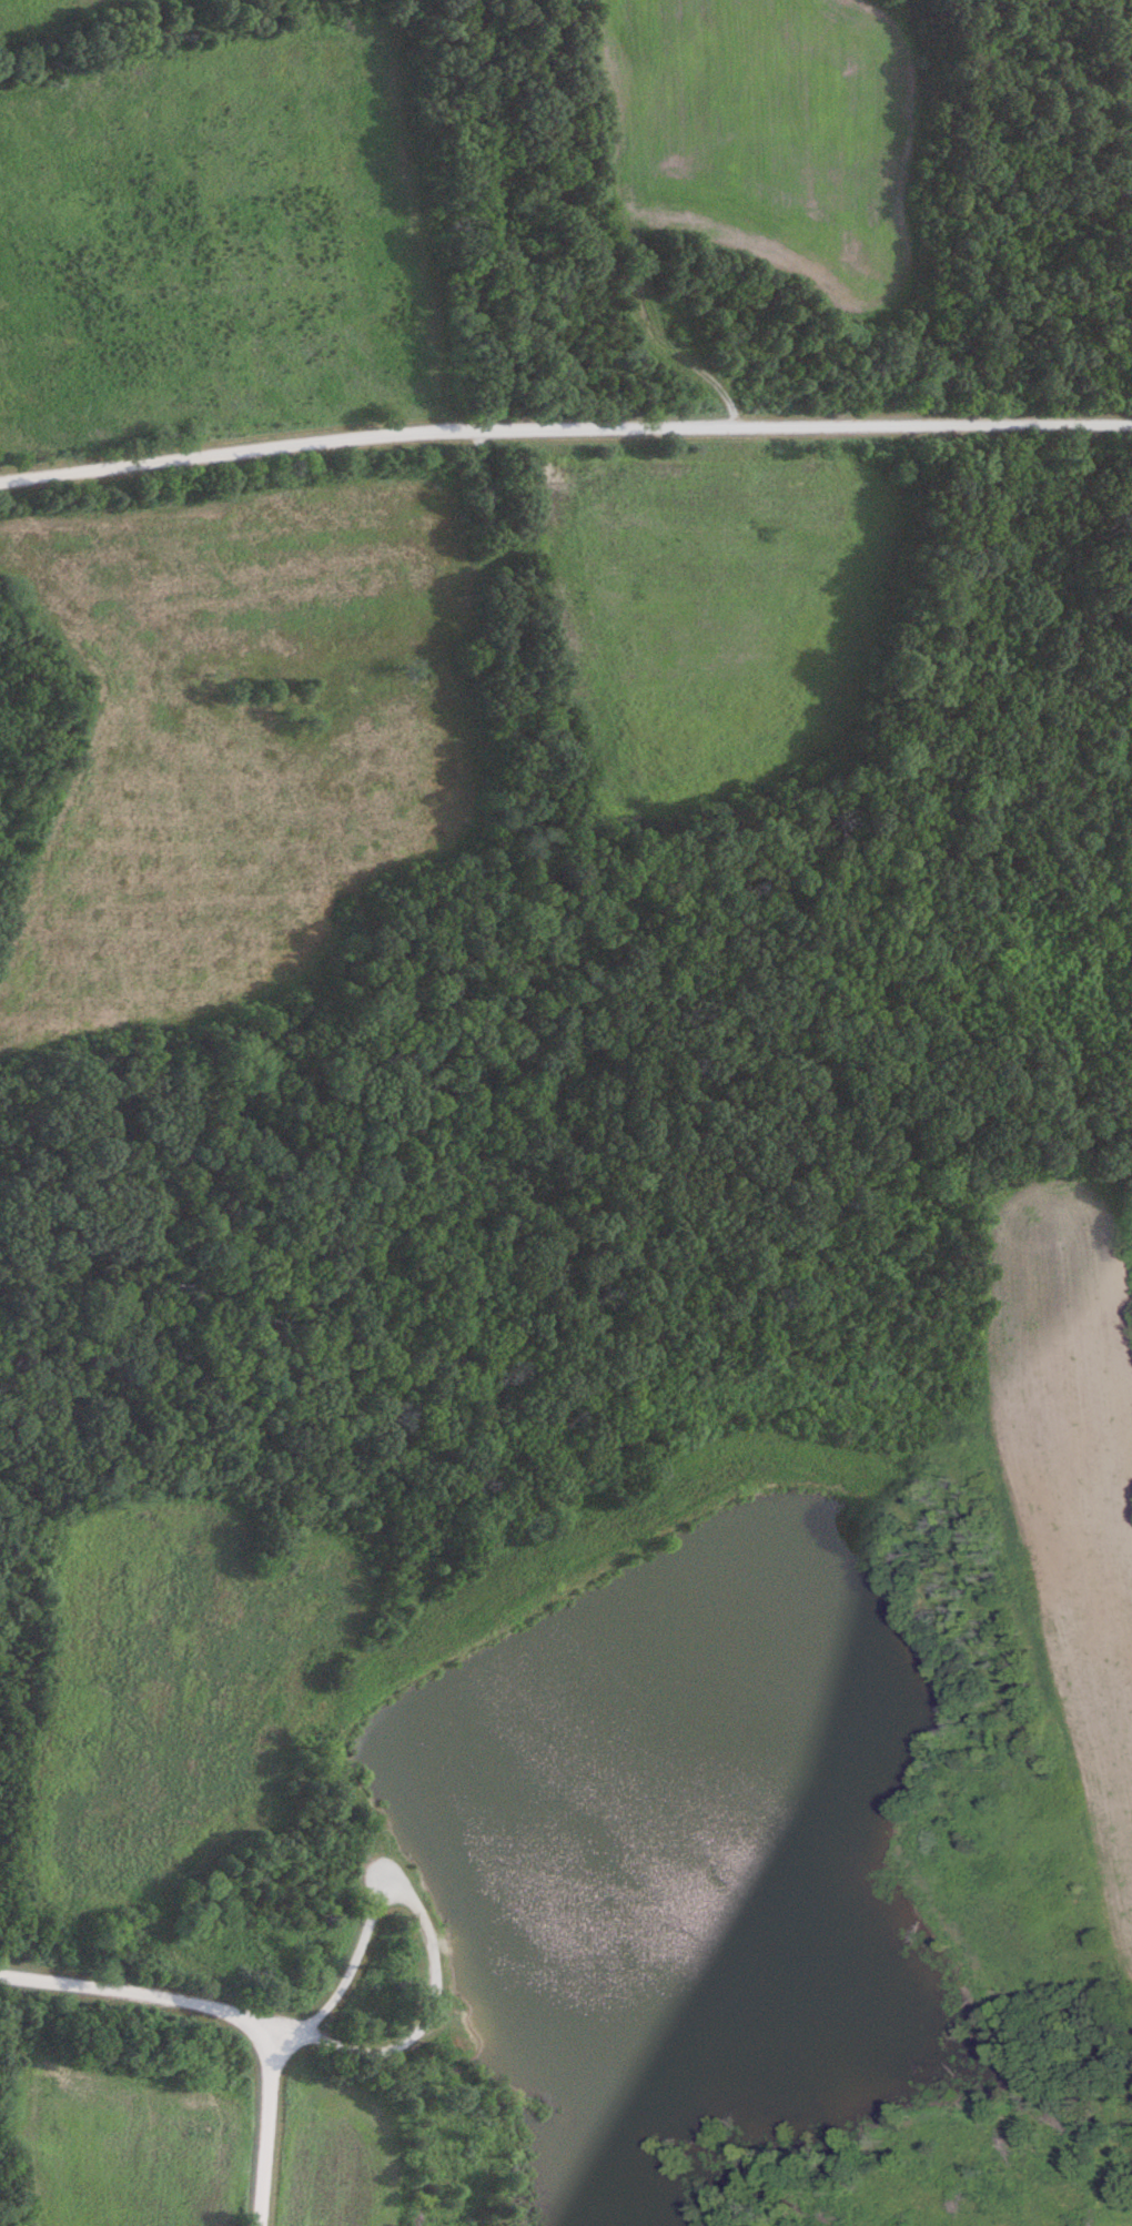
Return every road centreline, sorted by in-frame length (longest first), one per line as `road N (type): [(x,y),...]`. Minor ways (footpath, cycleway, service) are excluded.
road 1 (residential): [(0,1974),(202,2002),(243,2016),(269,2070),(258,2225)]

